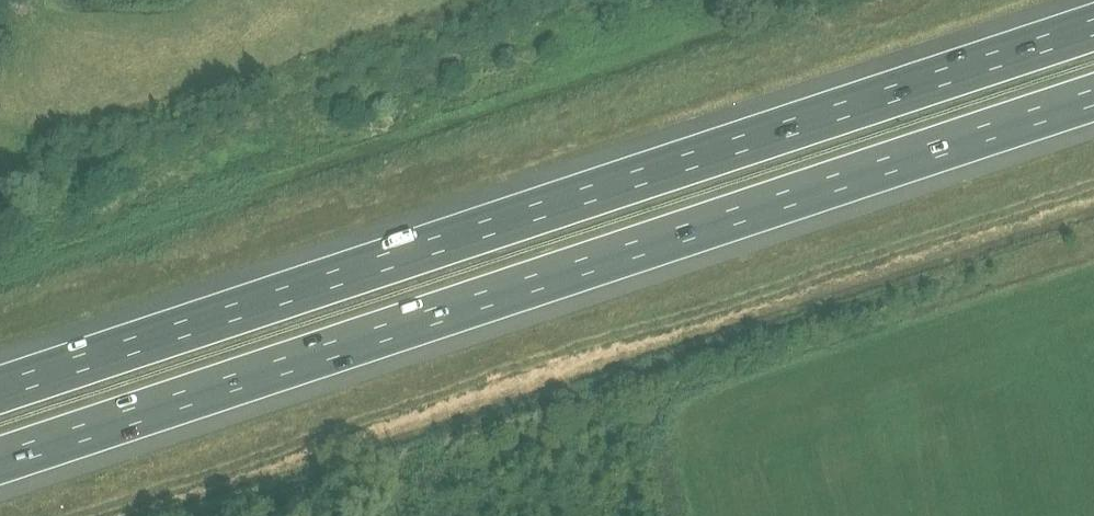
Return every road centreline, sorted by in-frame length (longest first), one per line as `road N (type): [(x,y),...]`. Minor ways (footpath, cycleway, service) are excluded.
road 1 (motorway): [(0,462),(1093,99)]
road 2 (motorway): [(1093,29),(0,390)]

